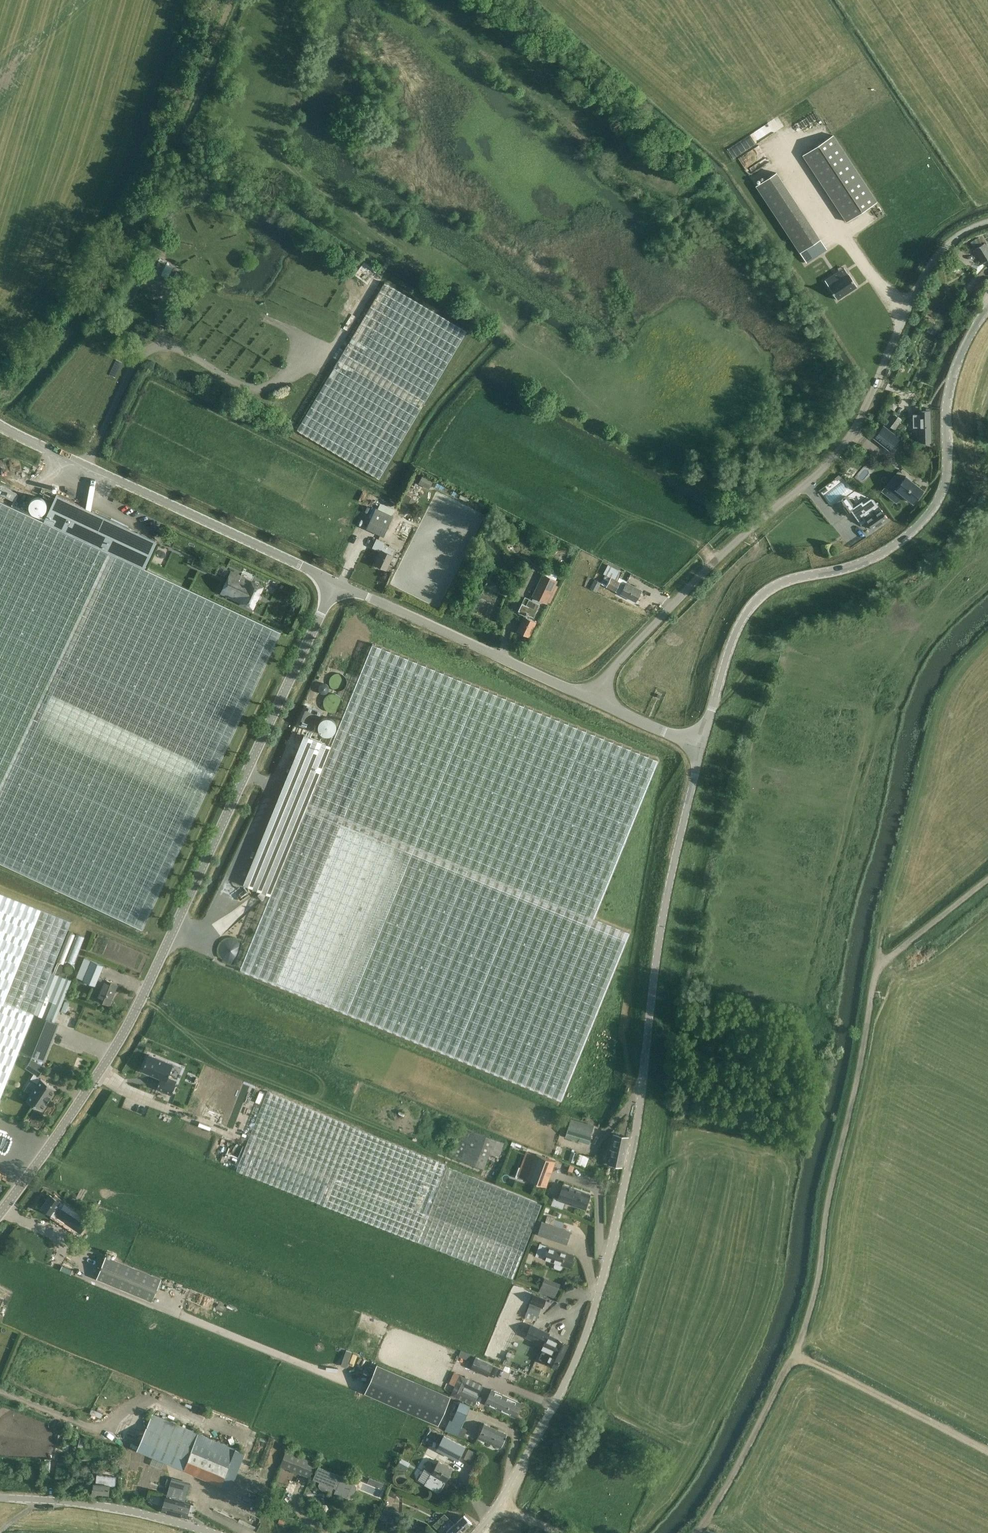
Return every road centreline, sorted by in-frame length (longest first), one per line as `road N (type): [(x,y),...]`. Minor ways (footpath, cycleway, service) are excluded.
road 1 (tertiary): [(700,748),(666,910),(629,1179),(580,1354),(498,1505)]
road 2 (unclassified): [(0,1215),(109,1065),(337,584)]
road 3 (unclassified): [(595,700),(618,661),(712,563),(825,468),(850,438),(929,265),(966,229),(987,222)]
road 4 (tertiary): [(987,309),(952,378),(946,481),(935,505),(880,554),(784,581),(759,598),(733,637),(700,748)]
road 5 (unclassified): [(337,584),(0,425)]
road 6 (unclassified): [(595,700),(337,584)]
road 7 (tertiary): [(0,1498),(100,1506),(212,1532)]
road 8 (track): [(793,1362),(699,1532)]

